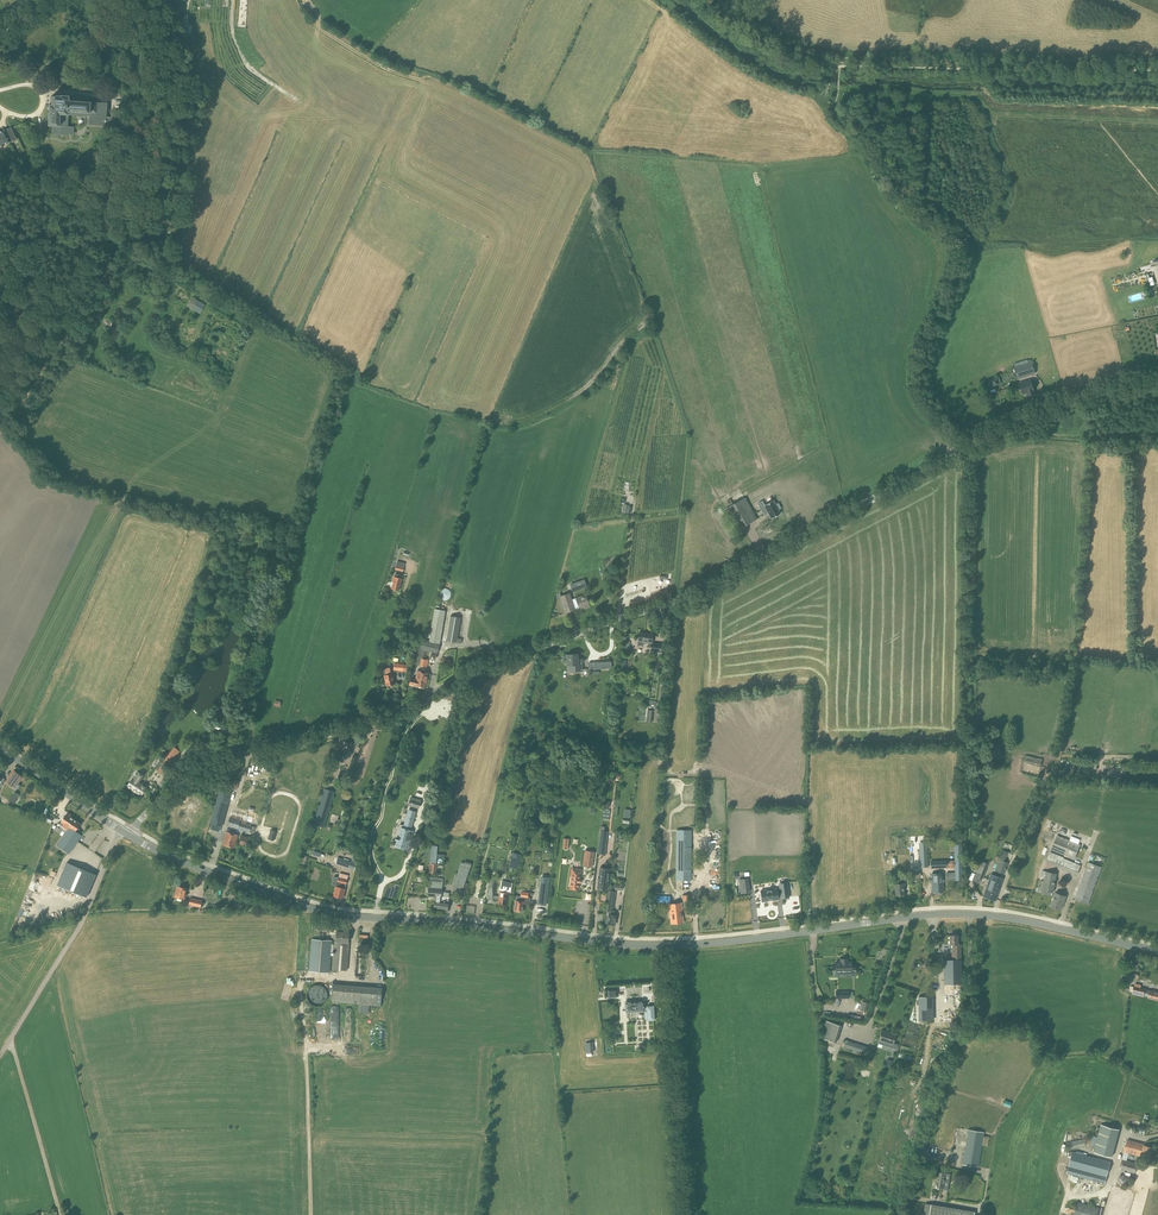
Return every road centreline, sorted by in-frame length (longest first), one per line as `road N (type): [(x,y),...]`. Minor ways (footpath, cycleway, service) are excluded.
road 1 (unclassified): [(130,836),(202,764),(369,721),(466,673),(694,593),(1012,426),(1077,400),(1157,381)]
road 2 (tertiary): [(1157,952),(965,914),(665,946),(366,918),(321,913),(130,836)]
road 3 (track): [(595,190),(582,156),(457,90),(364,58),(324,31),(305,0)]
road 4 (track): [(147,76),(165,171),(68,329)]
road 5 (track): [(838,90),(797,95),(765,85),(642,0)]
road 6 (track): [(306,1046),(311,1214)]
road 7 (tertiary): [(130,836),(0,748)]

